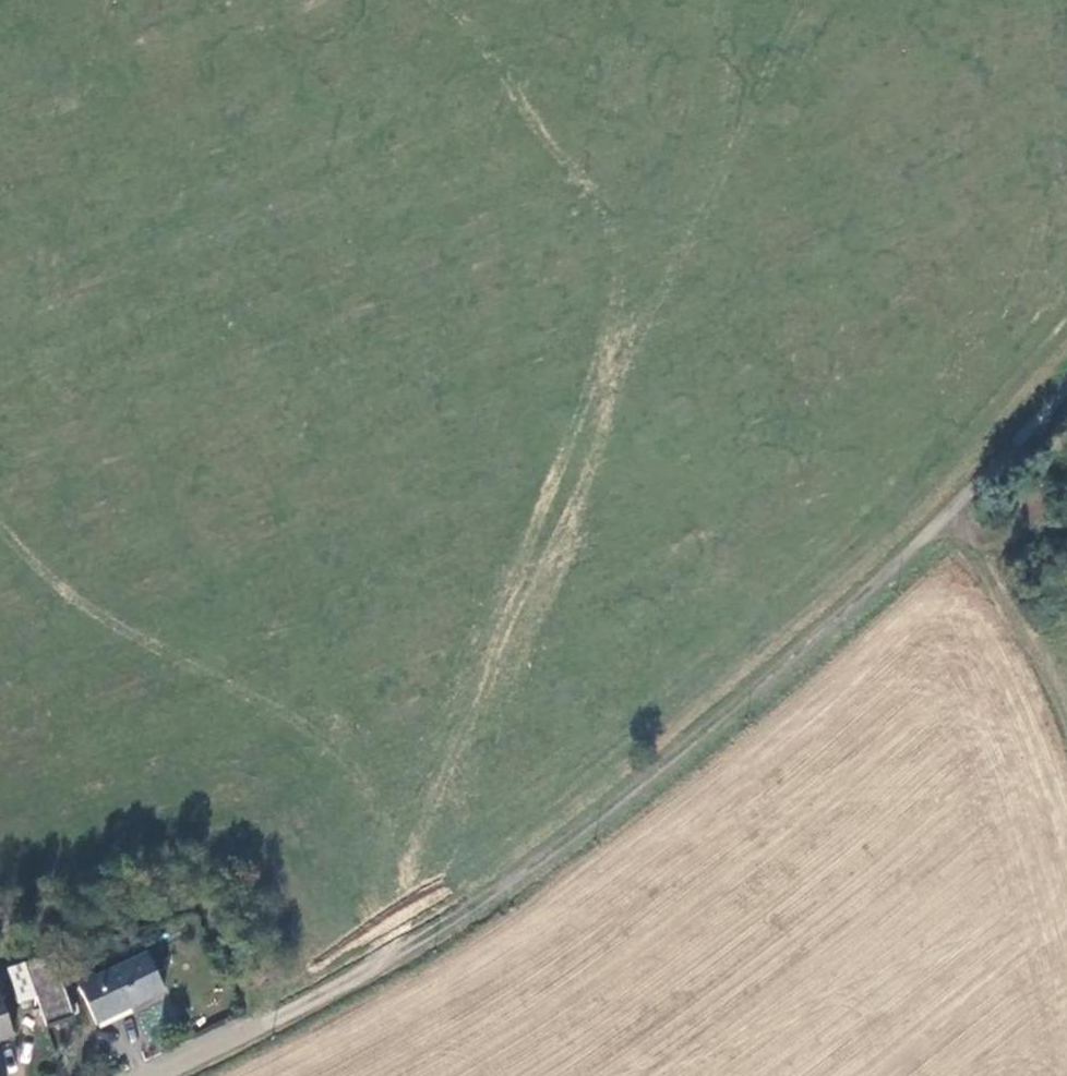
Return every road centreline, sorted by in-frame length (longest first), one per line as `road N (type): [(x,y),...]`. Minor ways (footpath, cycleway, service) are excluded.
road 1 (track): [(276,1020),(459,916),(605,810),(894,563),(1066,385)]
road 2 (residential): [(276,1020),(155,1075)]

